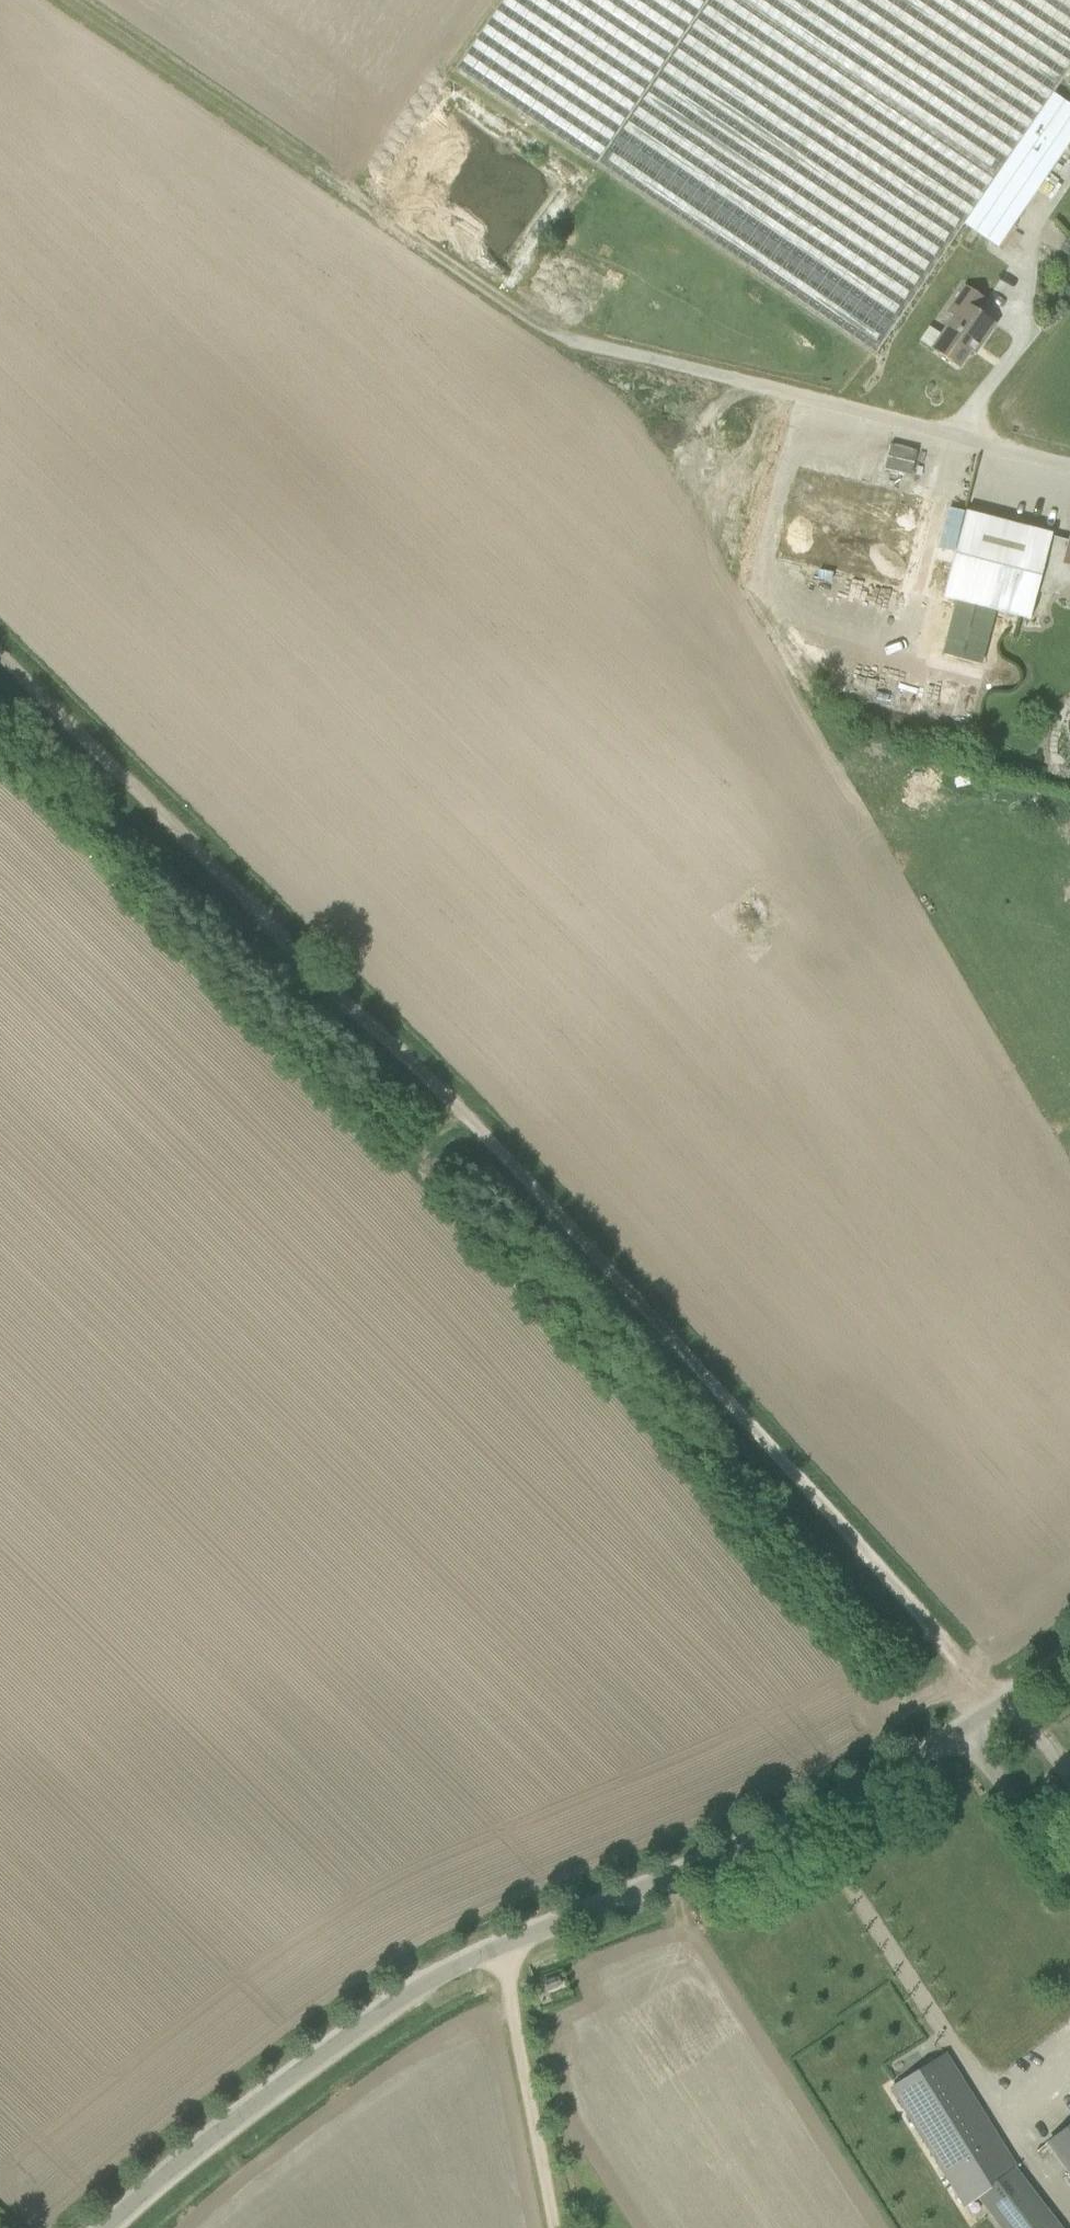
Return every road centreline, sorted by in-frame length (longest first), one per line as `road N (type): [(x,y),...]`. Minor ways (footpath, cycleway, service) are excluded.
road 1 (track): [(0,658),(593,1247),(974,1671),(980,1717)]
road 2 (unclassified): [(108,2227),(384,2009),(501,1945),(726,1855),(980,1717),(1069,1652)]
road 3 (track): [(963,437),(557,335),(70,0)]

